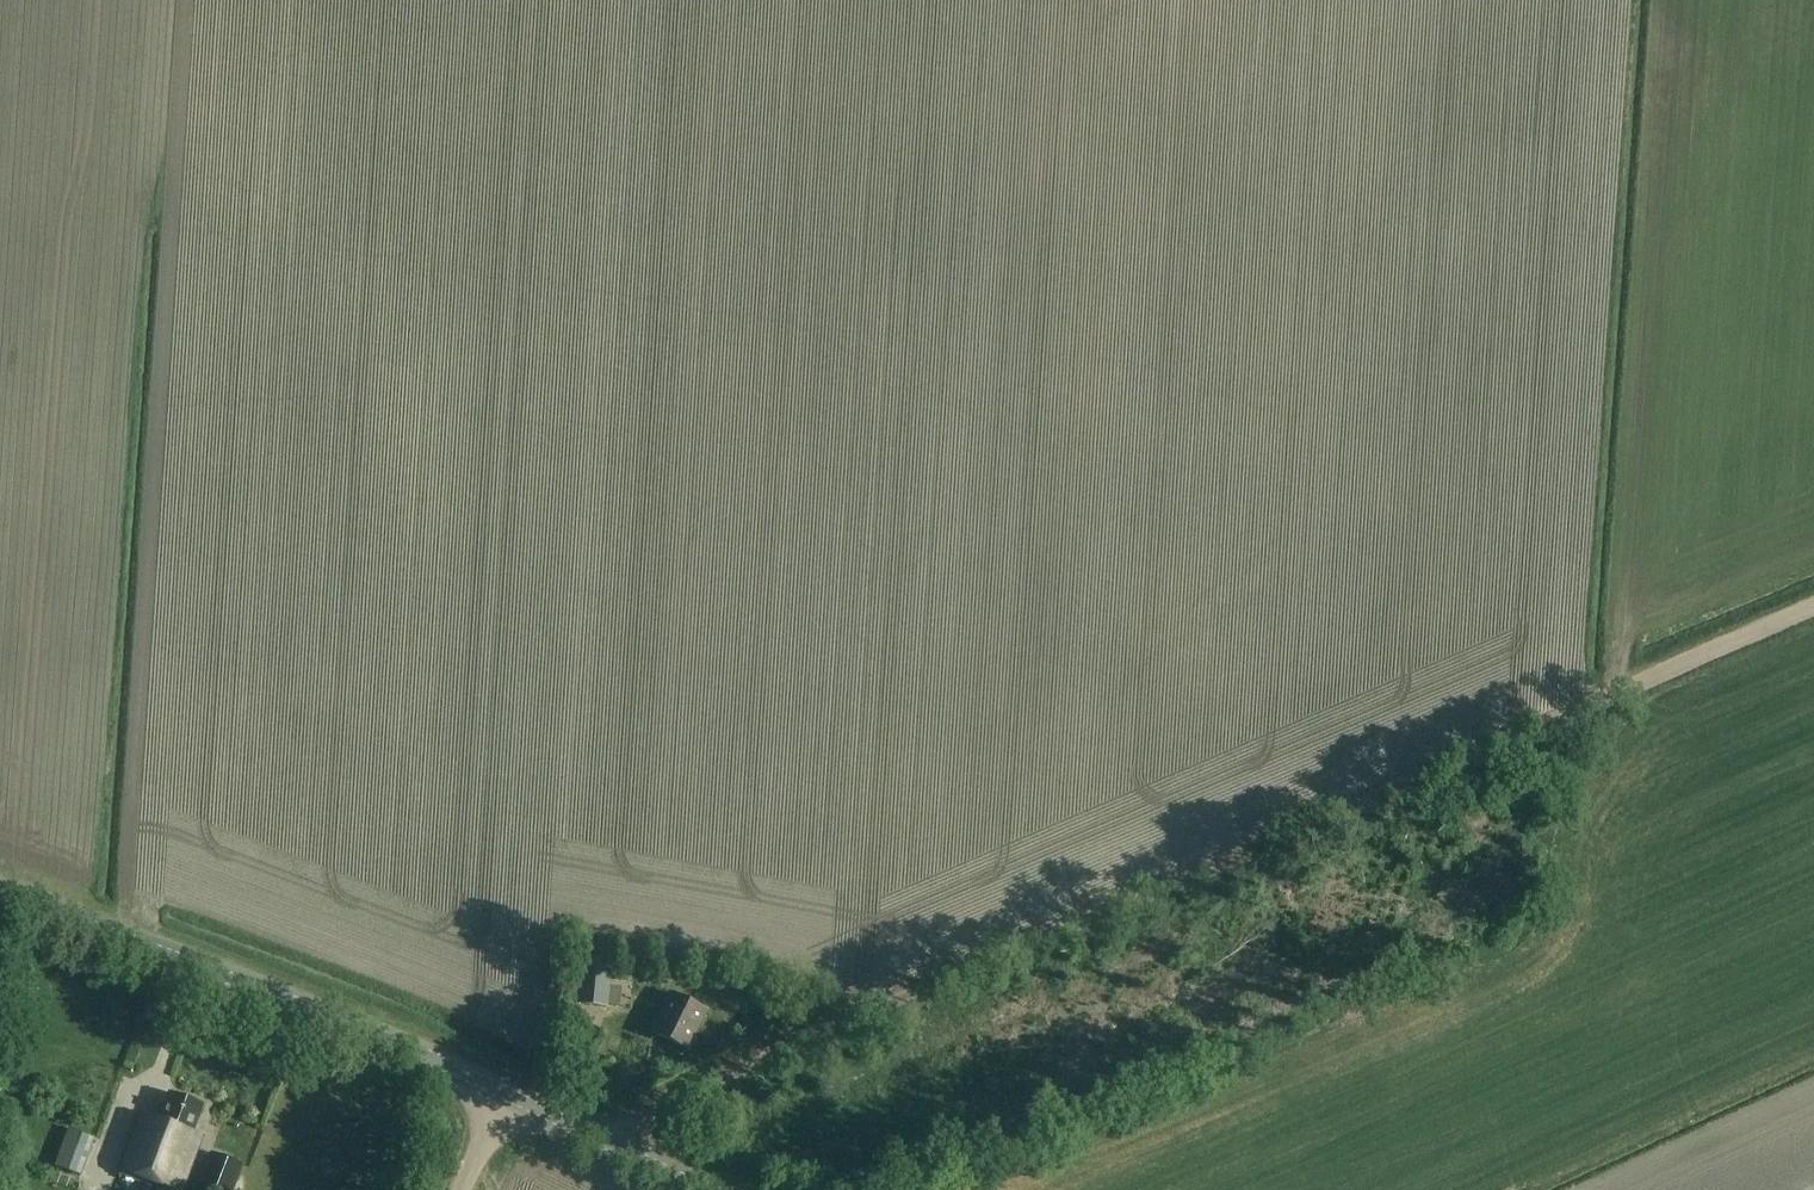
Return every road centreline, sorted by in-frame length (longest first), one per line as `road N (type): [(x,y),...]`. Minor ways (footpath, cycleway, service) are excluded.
road 1 (track): [(604,1143),(1813,619)]
road 2 (tertiary): [(0,888),(503,1095)]
road 3 (tertiary): [(701,1189),(503,1095)]

